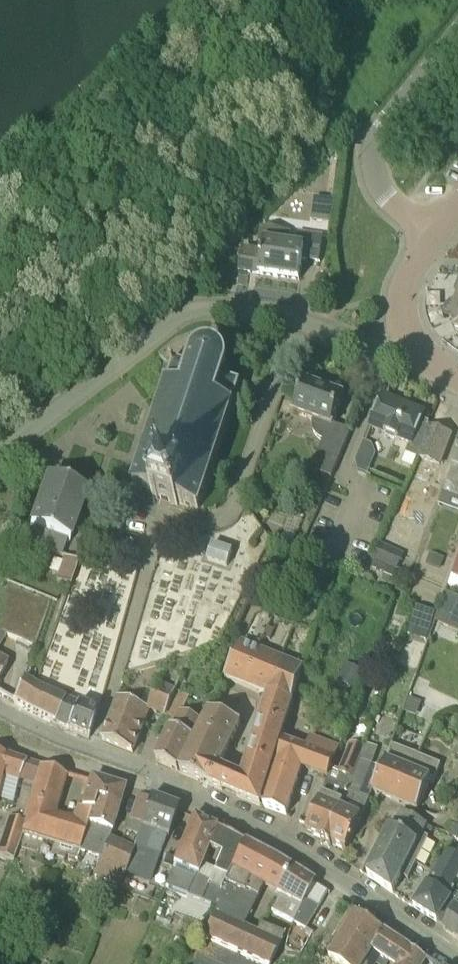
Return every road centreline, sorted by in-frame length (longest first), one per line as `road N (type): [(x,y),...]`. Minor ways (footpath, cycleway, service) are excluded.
road 1 (residential): [(0,453),(172,321),(203,309),(299,321),(374,344),(408,333)]
road 2 (tertiary): [(457,960),(282,846),(182,796)]
road 3 (tertiary): [(435,234),(384,189),(375,145),(389,116),(457,34)]
road 4 (residential): [(182,796),(155,772),(0,710)]
road 5 (tertiary): [(182,796),(0,742)]

